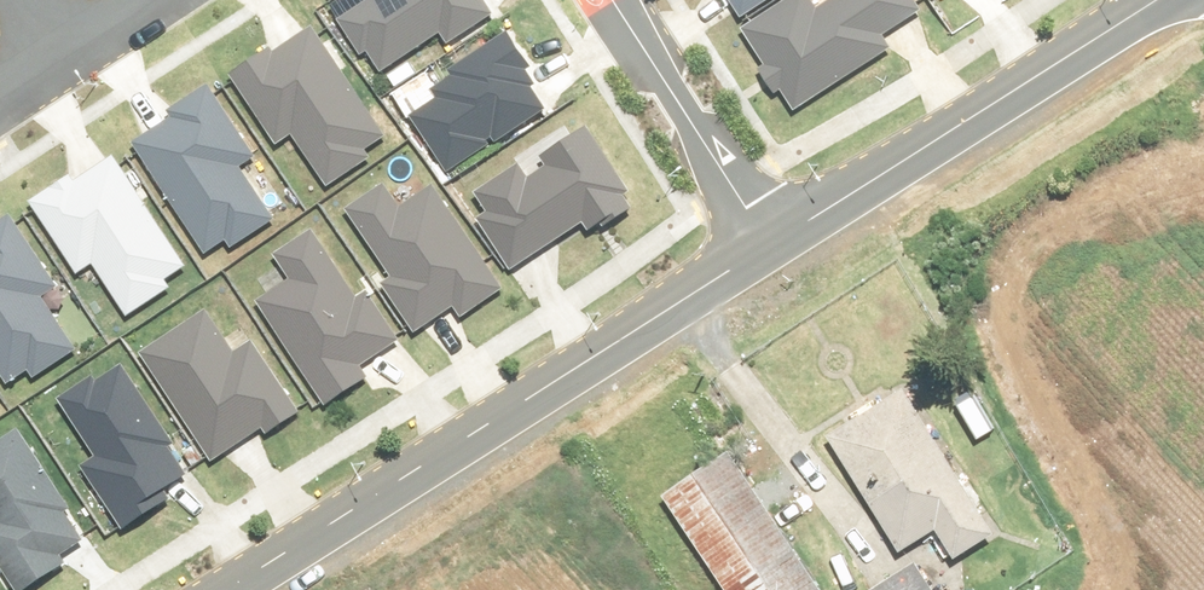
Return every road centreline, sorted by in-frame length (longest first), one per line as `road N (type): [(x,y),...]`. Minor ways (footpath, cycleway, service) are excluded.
road 1 (tertiary): [(225,589),(769,245)]
road 2 (tertiary): [(769,245),(1158,0)]
road 3 (residential): [(611,0),(769,245)]
road 4 (residential): [(168,0),(55,73)]

